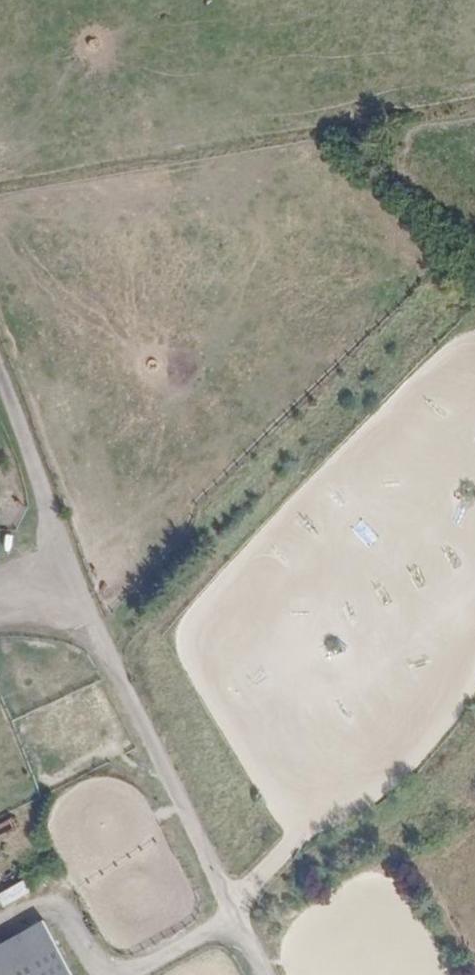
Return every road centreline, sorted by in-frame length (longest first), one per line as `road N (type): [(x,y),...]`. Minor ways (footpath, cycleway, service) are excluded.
road 1 (track): [(77,590),(273,974)]
road 2 (track): [(77,590),(0,371)]

